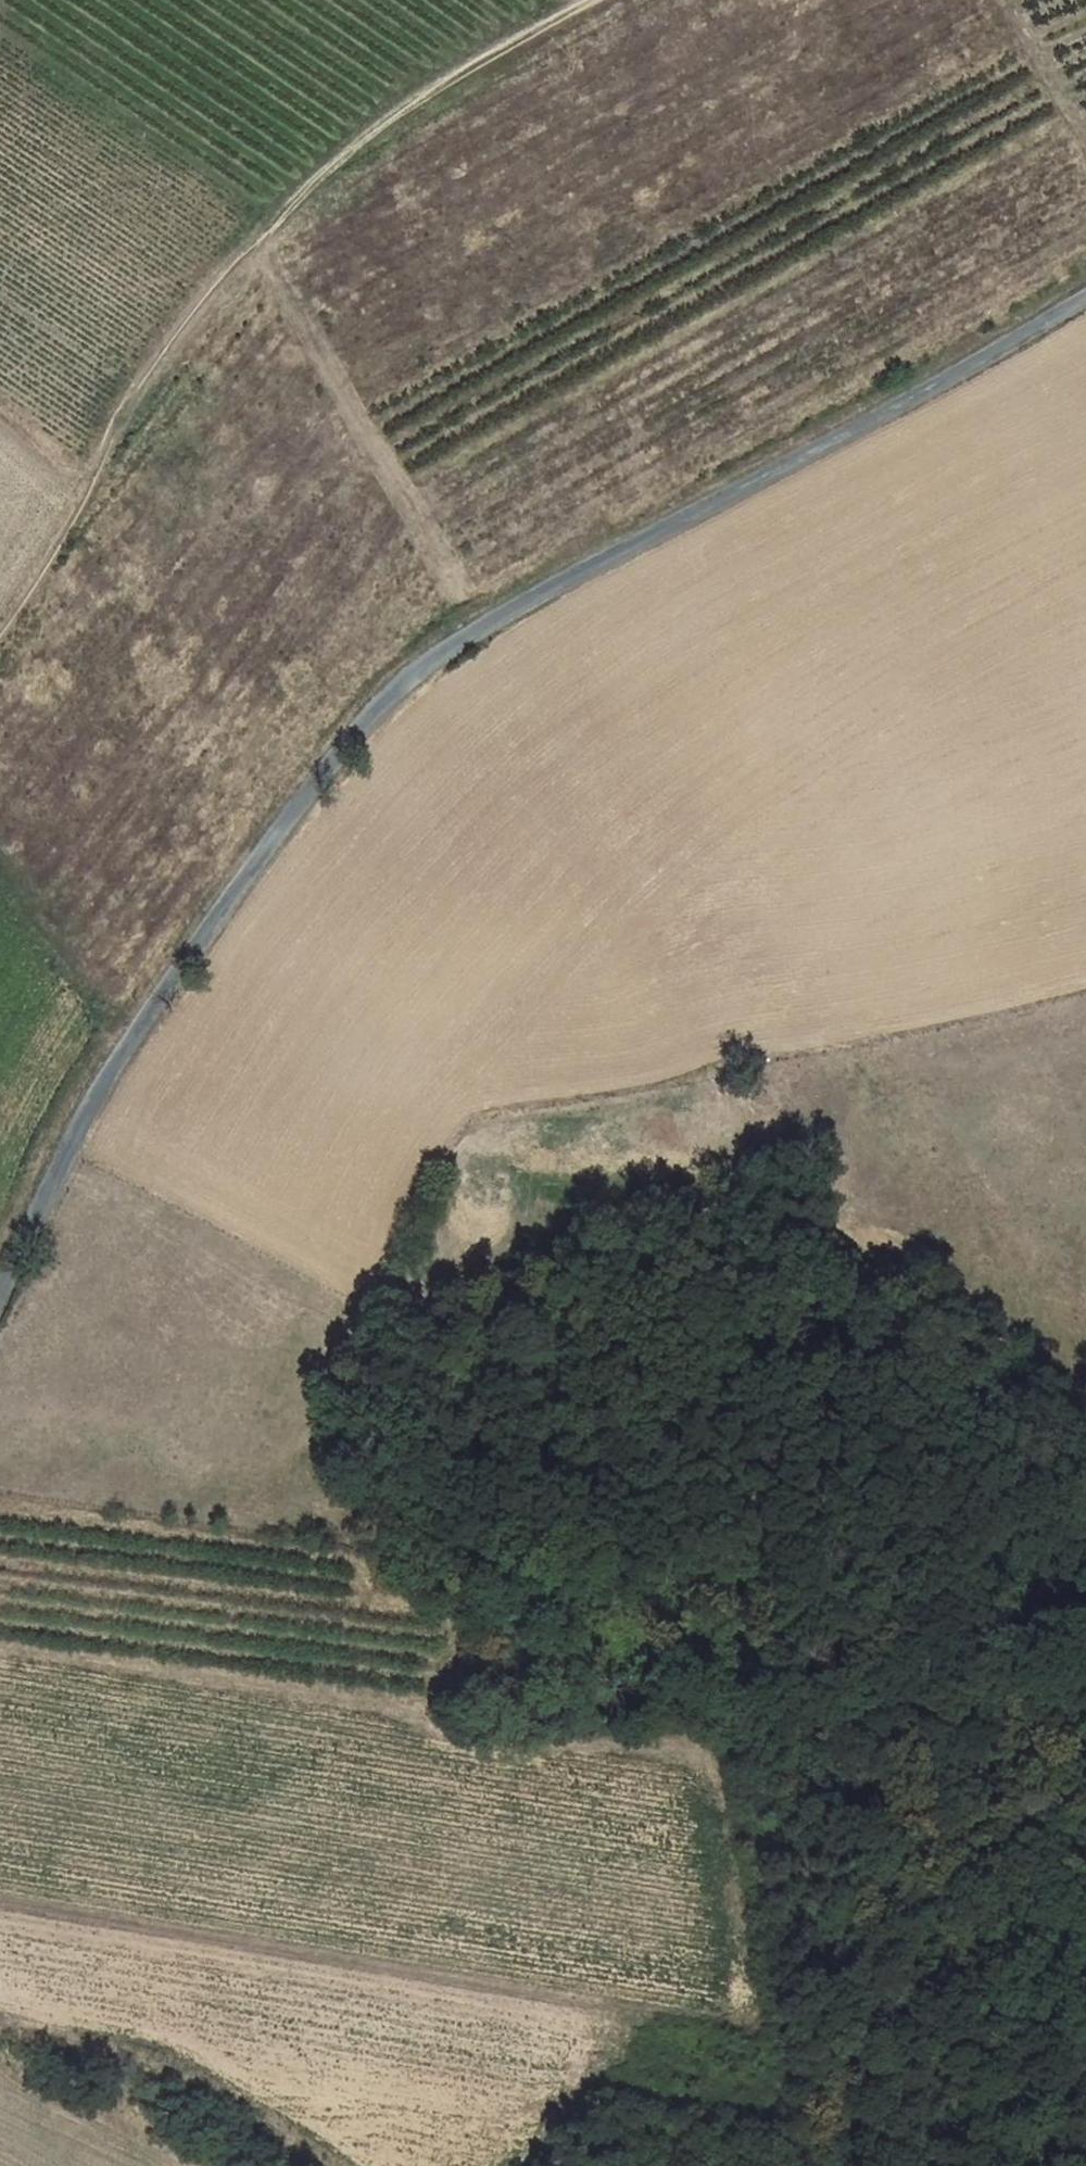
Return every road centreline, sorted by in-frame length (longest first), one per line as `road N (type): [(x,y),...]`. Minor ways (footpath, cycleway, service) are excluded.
road 1 (unclassified): [(0,1279),(111,1072),(327,772),(411,680),(490,621),(1085,294)]
road 2 (track): [(0,621),(48,561),(152,361),(356,136),(454,70),(582,0)]

